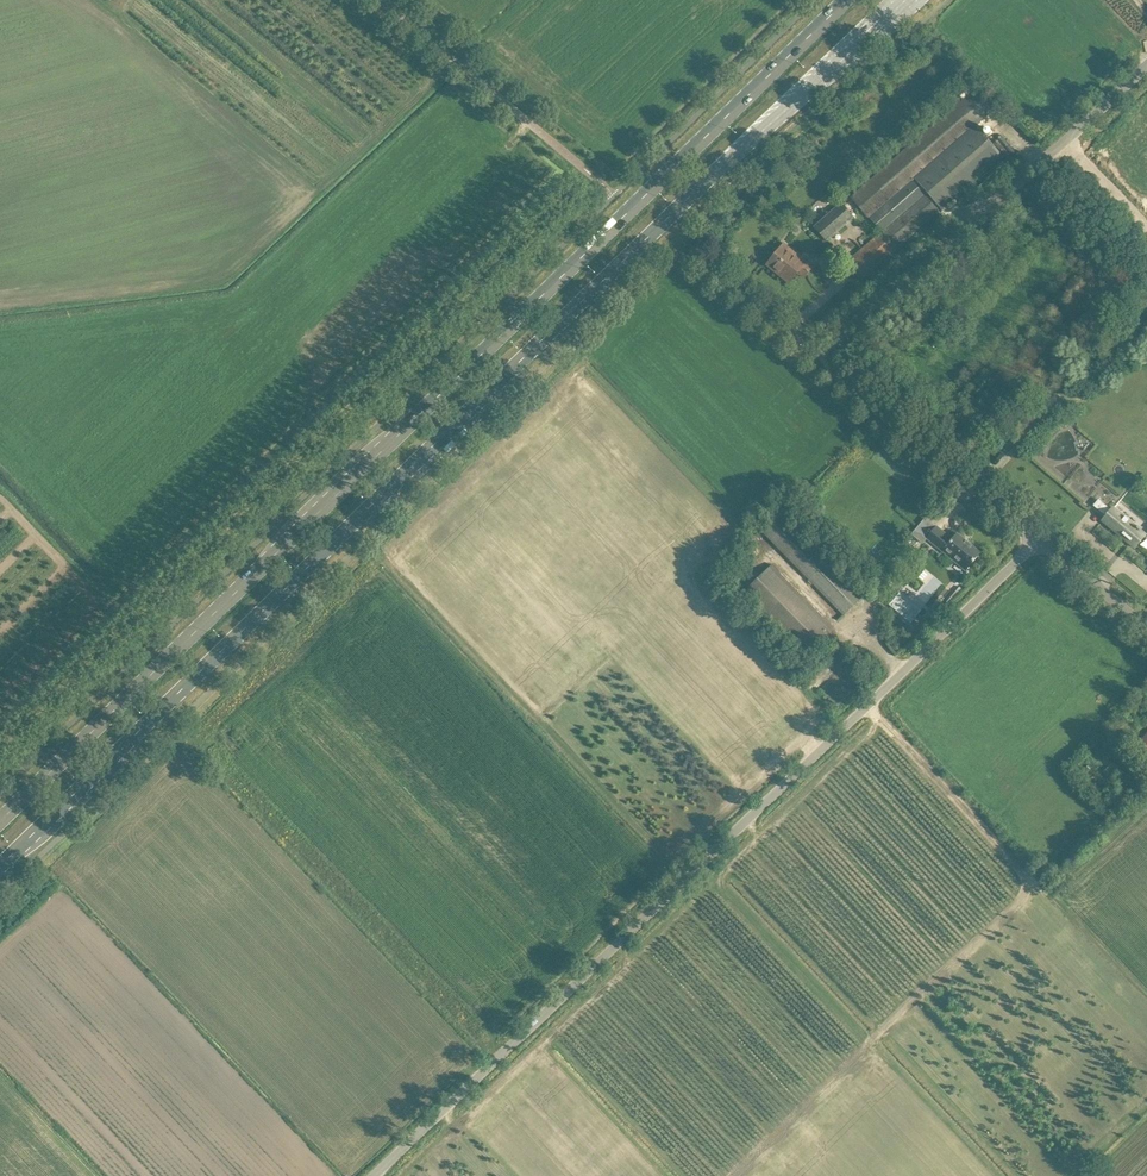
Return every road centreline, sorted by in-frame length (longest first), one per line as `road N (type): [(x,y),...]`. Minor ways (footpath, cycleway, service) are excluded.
road 1 (primary): [(0,866),(904,0)]
road 2 (primary): [(847,0),(0,819)]
road 3 (unclassified): [(371,1175),(1039,540)]
road 4 (unclassified): [(824,352),(1146,66)]
road 5 (unclassified): [(1039,540),(833,367),(824,352)]
road 6 (unclassified): [(1146,628),(1039,540)]

